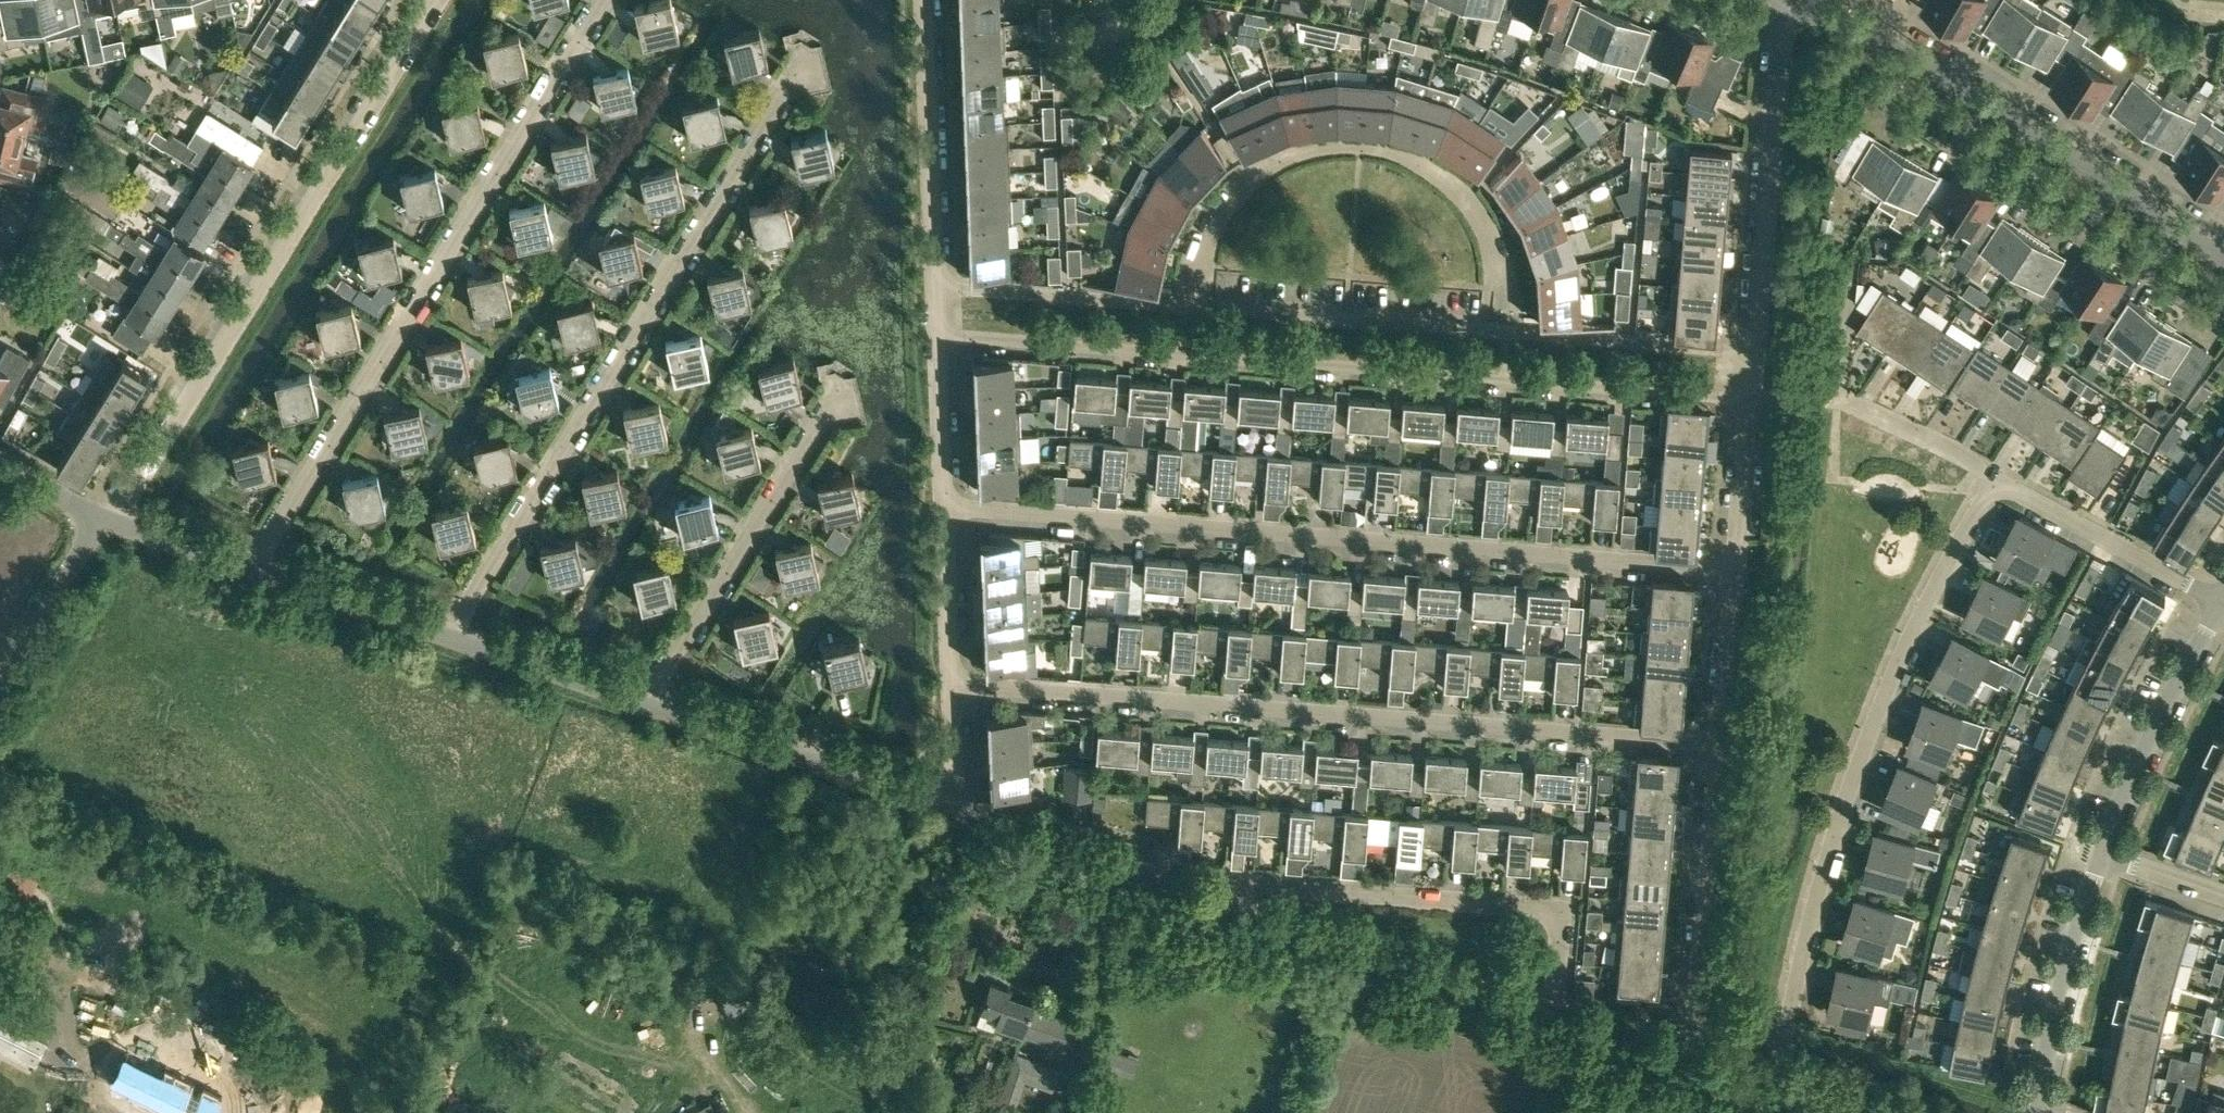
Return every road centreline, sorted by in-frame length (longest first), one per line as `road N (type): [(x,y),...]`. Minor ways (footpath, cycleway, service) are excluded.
road 1 (residential): [(1751,354),(935,286)]
road 2 (residential): [(937,341),(1747,403)]
road 3 (residential): [(1731,575),(943,508)]
road 4 (residential): [(1715,751),(951,687)]
road 5 (residential): [(248,572),(603,0)]
road 6 (residential): [(448,640),(794,74)]
road 7 (residential): [(1768,1088),(1835,831),(1925,612),(1998,479)]
road 8 (residential): [(101,526),(438,0)]
road 9 (unclassified): [(2223,258),(1984,102),(1798,0)]
road 10 (residential): [(1550,1015),(1559,914),(1194,892)]
road 11 (residential): [(647,708),(848,378)]
road 12 (unclassified): [(1550,1015),(1194,892)]
road 13 (unclassified): [(1751,354),(1793,0)]
road 14 (unclassified): [(954,813),(647,708)]
road 15 (residential): [(1690,1061),(1715,751)]
road 16 (unclassified): [(935,286),(924,0)]
road 17 (residential): [(2103,856),(2152,735),(2222,610)]
road 18 (residential): [(2035,1112),(2063,979),(2103,856)]
road 19 (residential): [(2222,610),(1998,479)]
road 20 (unclassified): [(1194,892),(954,813)]
road 21 (unclassified): [(448,640),(248,572)]
road 22 (unclassified): [(647,708),(448,640)]
road 23 (unclassified): [(0,687),(101,526)]
road 24 (residential): [(1998,479),(1857,407),(1835,404)]
road 25 (residential): [(951,687),(943,508)]
road 26 (residential): [(1715,751),(1731,575)]
road 27 (residential): [(1731,575),(1747,403)]
road 28 (residential): [(943,508),(937,341)]
road 29 (unclassified): [(248,572),(101,526)]
road 30 (unclassified): [(1690,1061),(1550,1015)]
road 31 (residential): [(2223,896),(2103,856)]
road 32 (residential): [(954,813),(951,687)]

